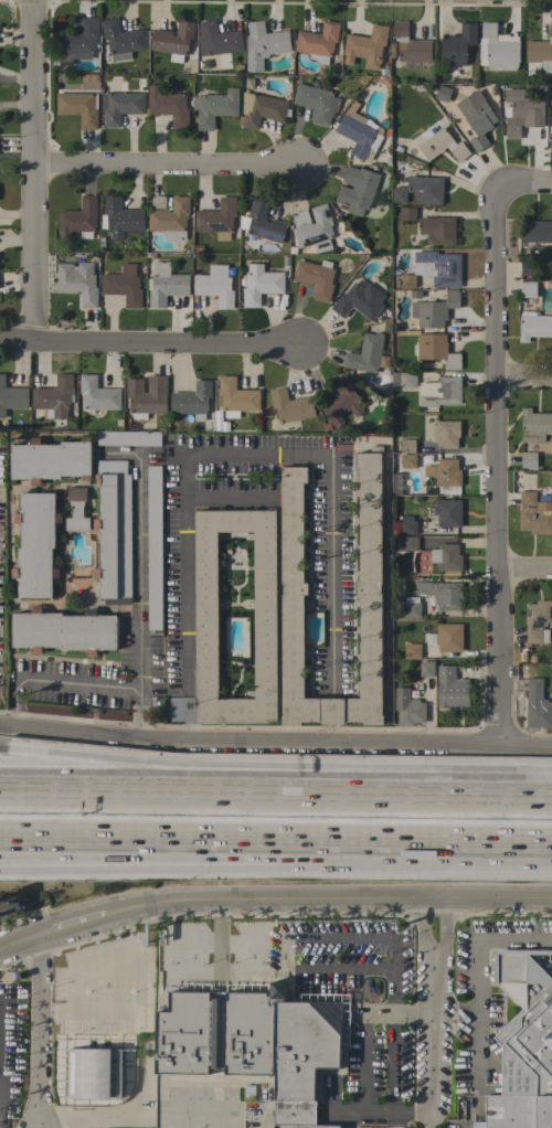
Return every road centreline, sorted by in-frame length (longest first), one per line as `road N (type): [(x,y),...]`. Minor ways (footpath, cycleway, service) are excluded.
road 1 (residential): [(497,745),(493,185)]
road 2 (tertiary): [(0,728),(99,739),(551,746)]
road 3 (motorway): [(0,834),(551,842)]
road 4 (tertiary): [(106,911),(200,897),(551,898)]
road 5 (residential): [(35,342),(33,0)]
road 6 (residential): [(0,341),(299,345)]
road 7 (motorway): [(0,857),(290,839)]
road 8 (motorway): [(287,795),(0,762)]
road 9 (motorway): [(287,795),(0,792)]
road 10 (residential): [(33,166),(301,164)]
road 11 (motorway): [(551,799),(287,795)]
road 12 (residential): [(42,932),(35,1127)]

